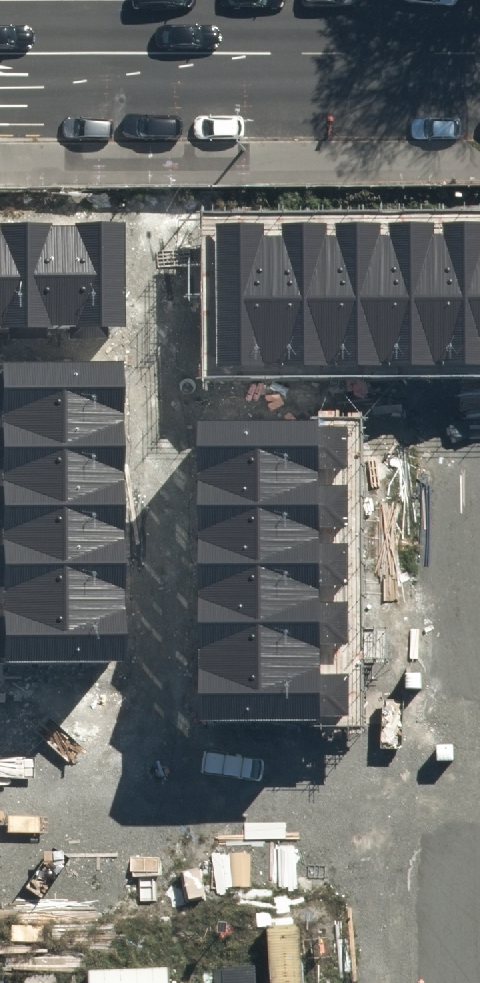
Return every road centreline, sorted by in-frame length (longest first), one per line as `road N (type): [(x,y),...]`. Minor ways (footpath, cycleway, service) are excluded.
road 1 (tertiary): [(0,54),(479,53)]

